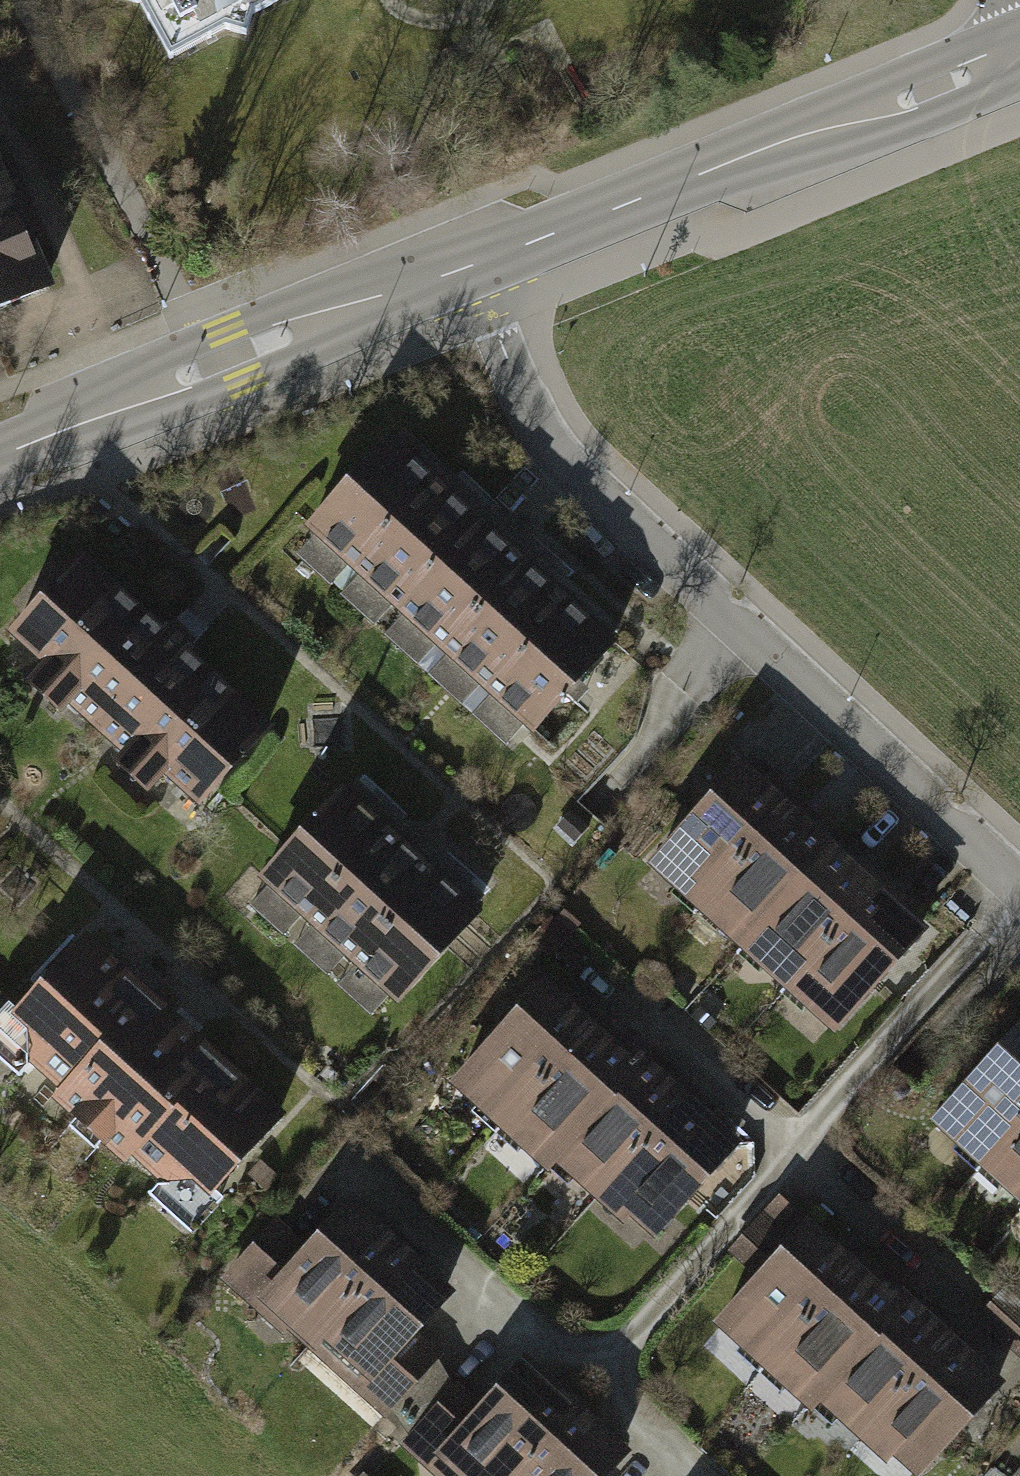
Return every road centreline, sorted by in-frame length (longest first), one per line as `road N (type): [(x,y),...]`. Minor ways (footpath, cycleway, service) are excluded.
road 1 (residential): [(473,264),(522,395),(560,459),(1019,887)]
road 2 (tertiary): [(1019,42),(473,264)]
road 3 (tertiary): [(473,264),(0,454)]

